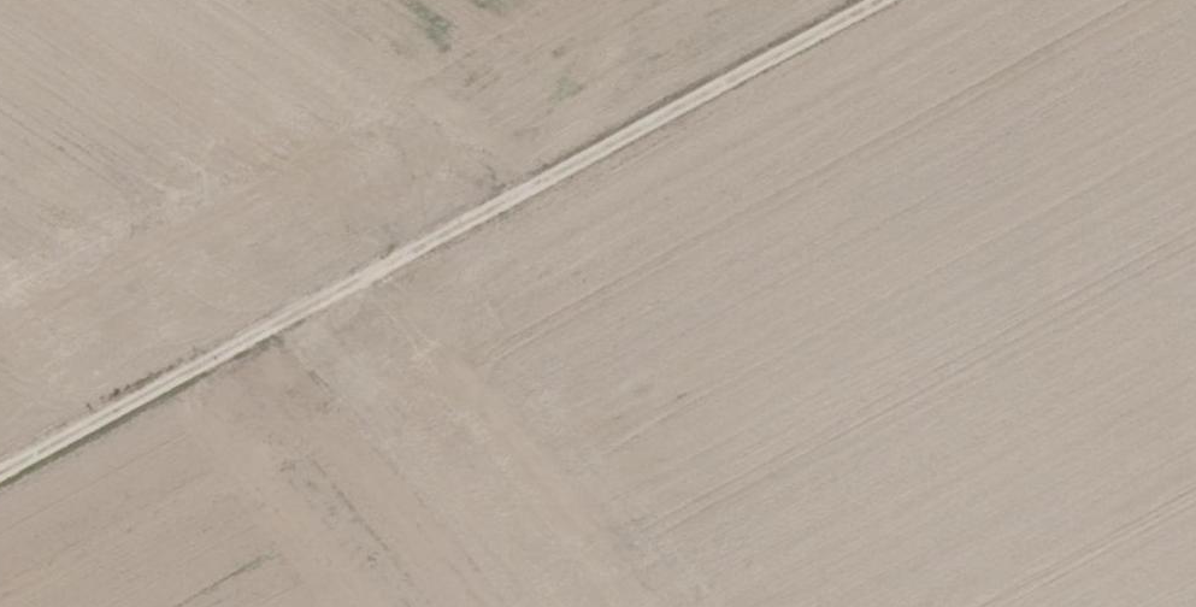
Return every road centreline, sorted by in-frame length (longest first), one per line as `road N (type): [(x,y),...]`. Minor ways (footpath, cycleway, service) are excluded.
road 1 (track): [(0,473),(882,0)]

